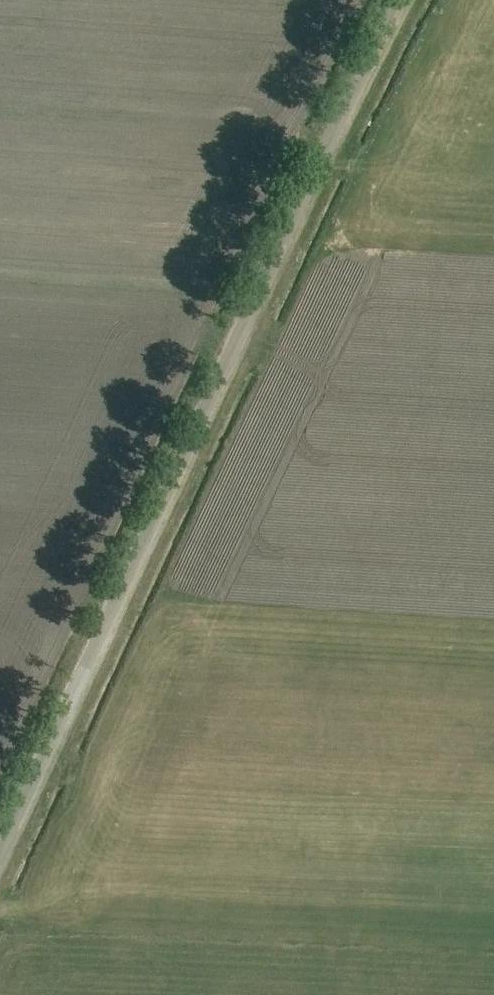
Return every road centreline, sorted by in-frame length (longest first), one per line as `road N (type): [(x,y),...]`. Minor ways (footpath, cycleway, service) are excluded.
road 1 (unclassified): [(0,867),(310,179),(404,0)]

